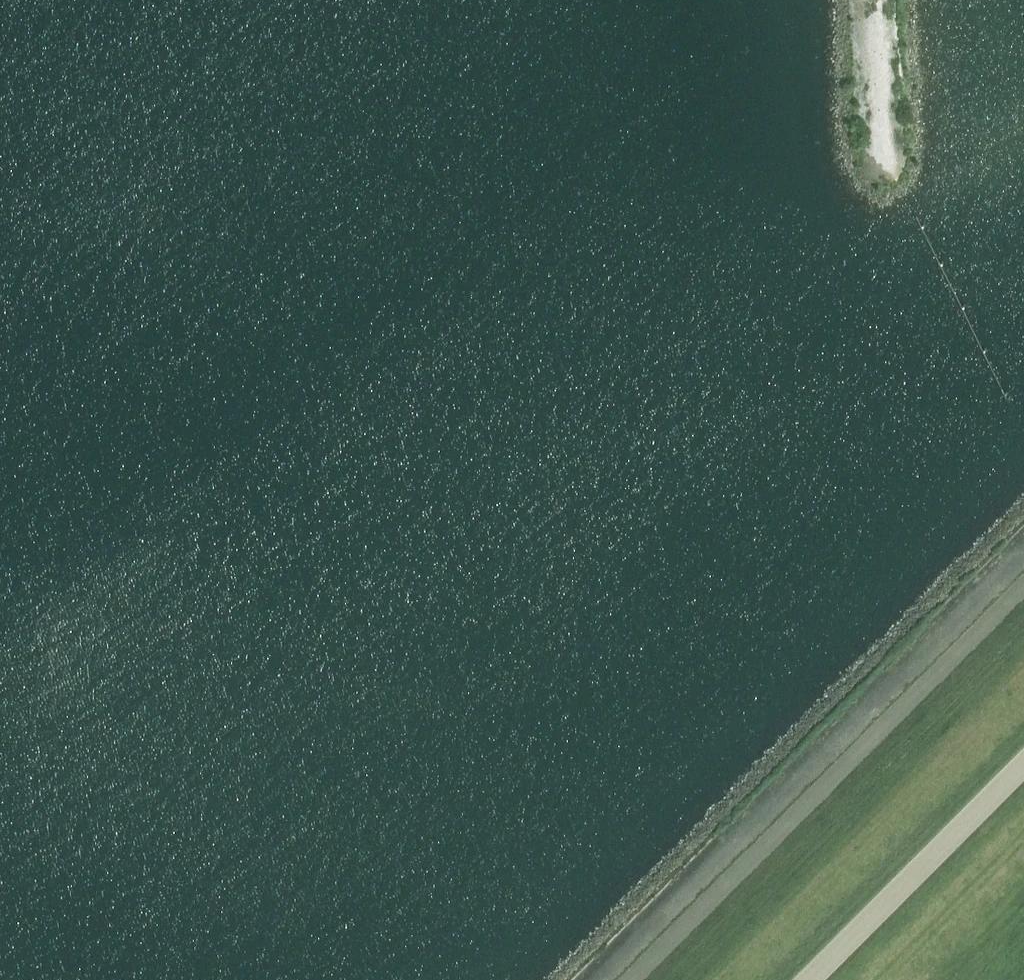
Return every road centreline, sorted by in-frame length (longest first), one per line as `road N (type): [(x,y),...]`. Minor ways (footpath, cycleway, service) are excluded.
road 1 (tertiary): [(816,979),(1023,771)]

